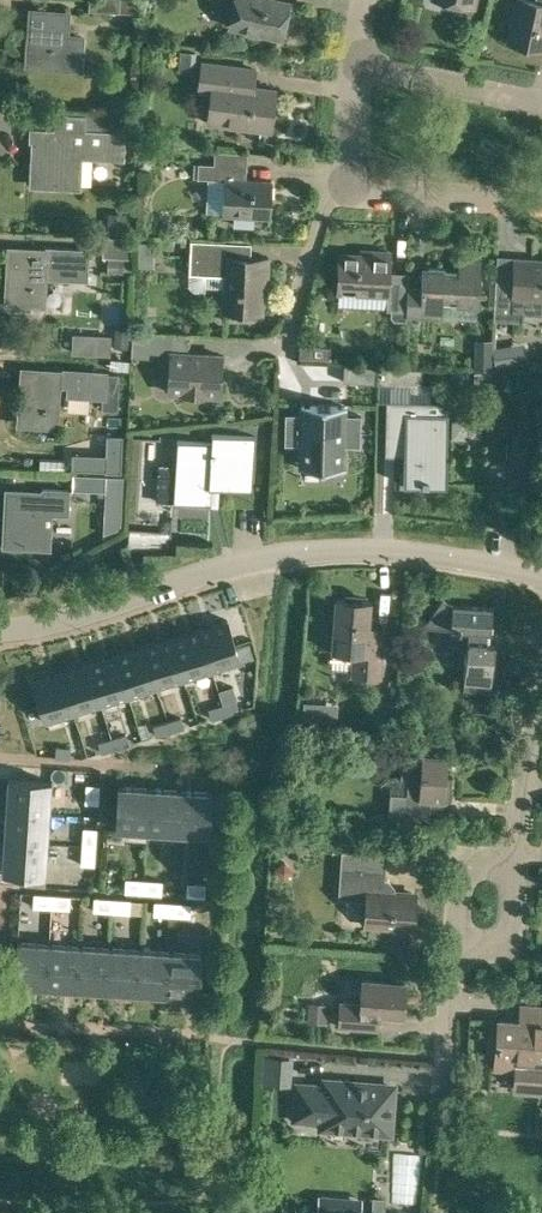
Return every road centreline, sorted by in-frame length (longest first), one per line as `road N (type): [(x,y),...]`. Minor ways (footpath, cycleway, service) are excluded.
road 1 (residential): [(541,580),(431,553),(349,548),(233,563),(87,620),(0,638)]
road 2 (residential): [(342,187),(541,208)]
road 3 (residential): [(541,107),(350,58)]
road 4 (residential): [(516,857),(541,677)]
road 5 (residential): [(272,348),(342,187)]
road 6 (residential): [(454,944),(510,948),(516,857)]
road 7 (residential): [(516,857),(460,854),(454,944)]
road 8 (residential): [(454,944),(440,1076)]
road 9 (residential): [(342,187),(350,58)]

